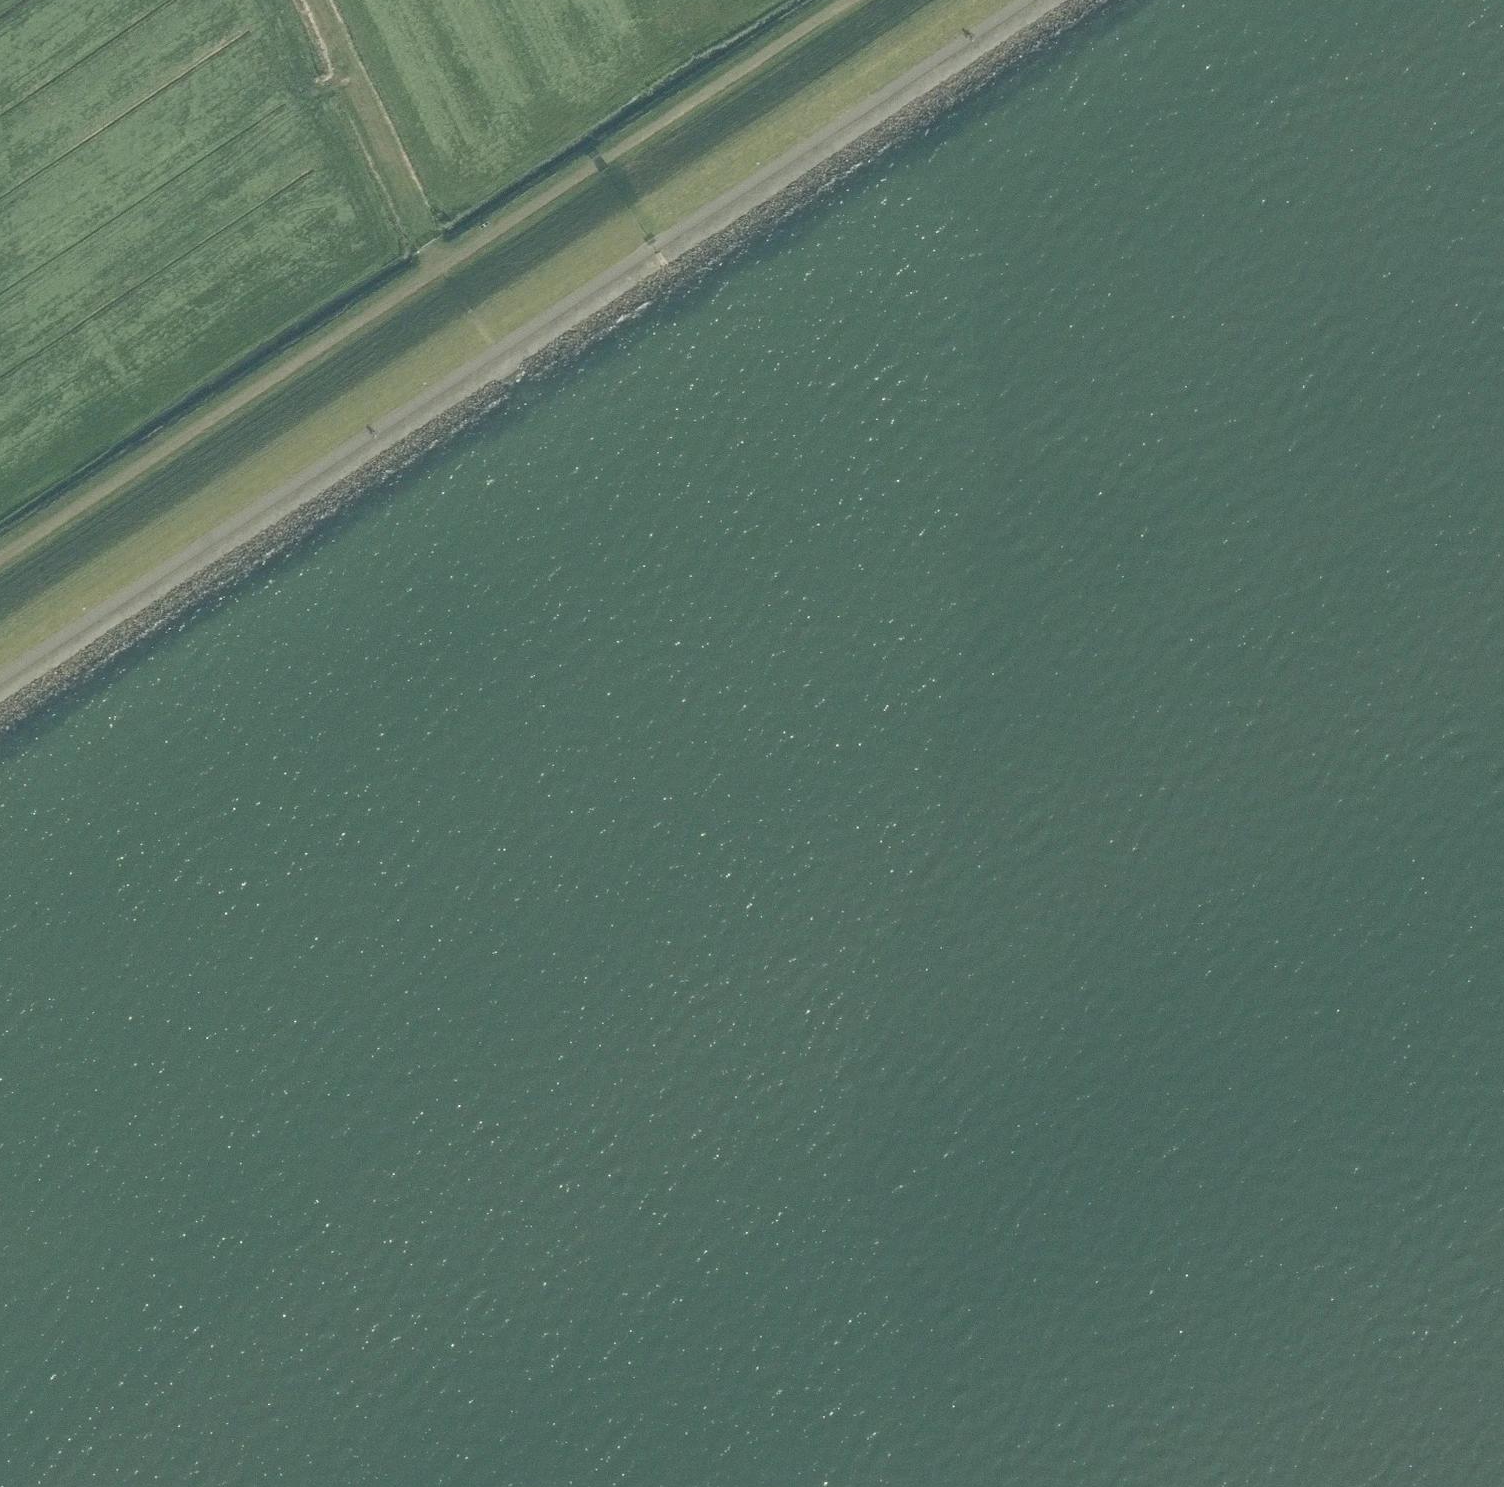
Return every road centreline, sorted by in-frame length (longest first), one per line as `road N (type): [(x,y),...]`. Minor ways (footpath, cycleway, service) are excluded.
road 1 (track): [(442,267),(315,0)]

